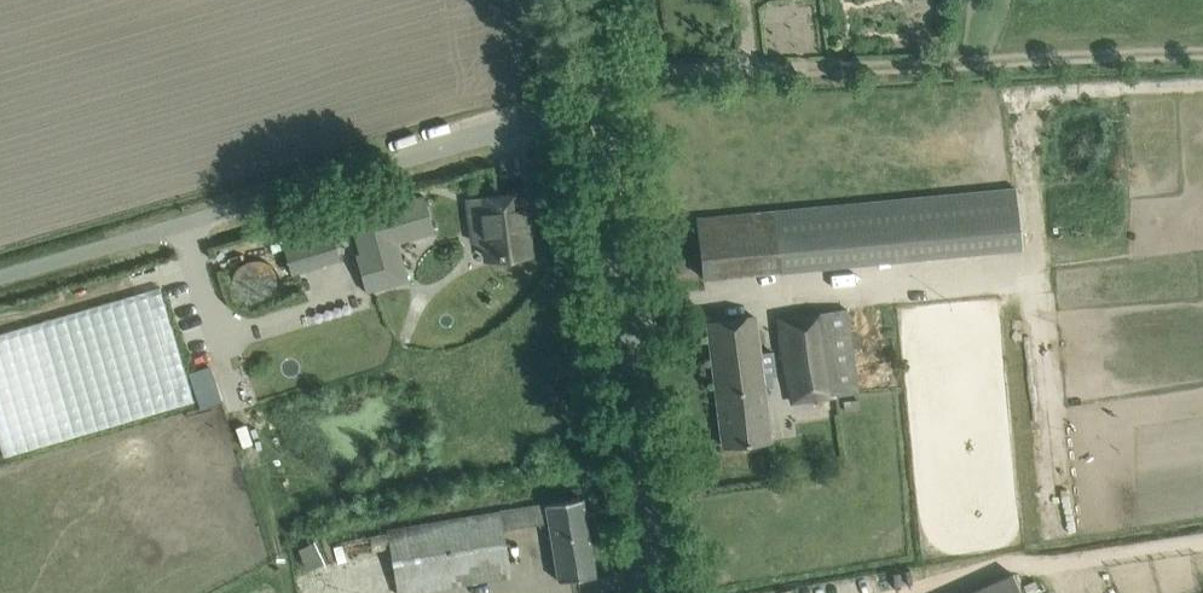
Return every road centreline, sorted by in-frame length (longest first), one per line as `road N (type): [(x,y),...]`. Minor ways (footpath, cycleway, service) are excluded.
road 1 (unclassified): [(0,276),(502,126),(598,107)]
road 2 (unclassified): [(660,592),(598,107)]

